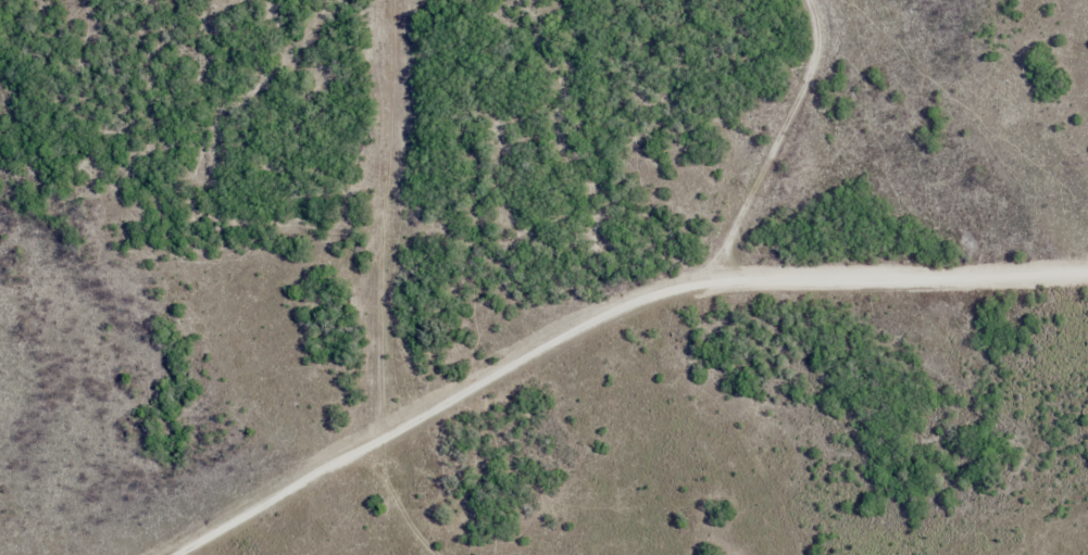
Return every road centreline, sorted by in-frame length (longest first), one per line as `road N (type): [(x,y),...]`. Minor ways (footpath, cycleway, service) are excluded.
road 1 (residential): [(1087,240),(813,258),(802,275),(543,327),(523,301),(392,243),(190,223),(154,195),(160,113),(134,35),(62,0)]
road 2 (residential): [(74,554),(268,493),(523,368),(543,327)]
road 3 (residential): [(813,258),(834,128),(817,0)]

